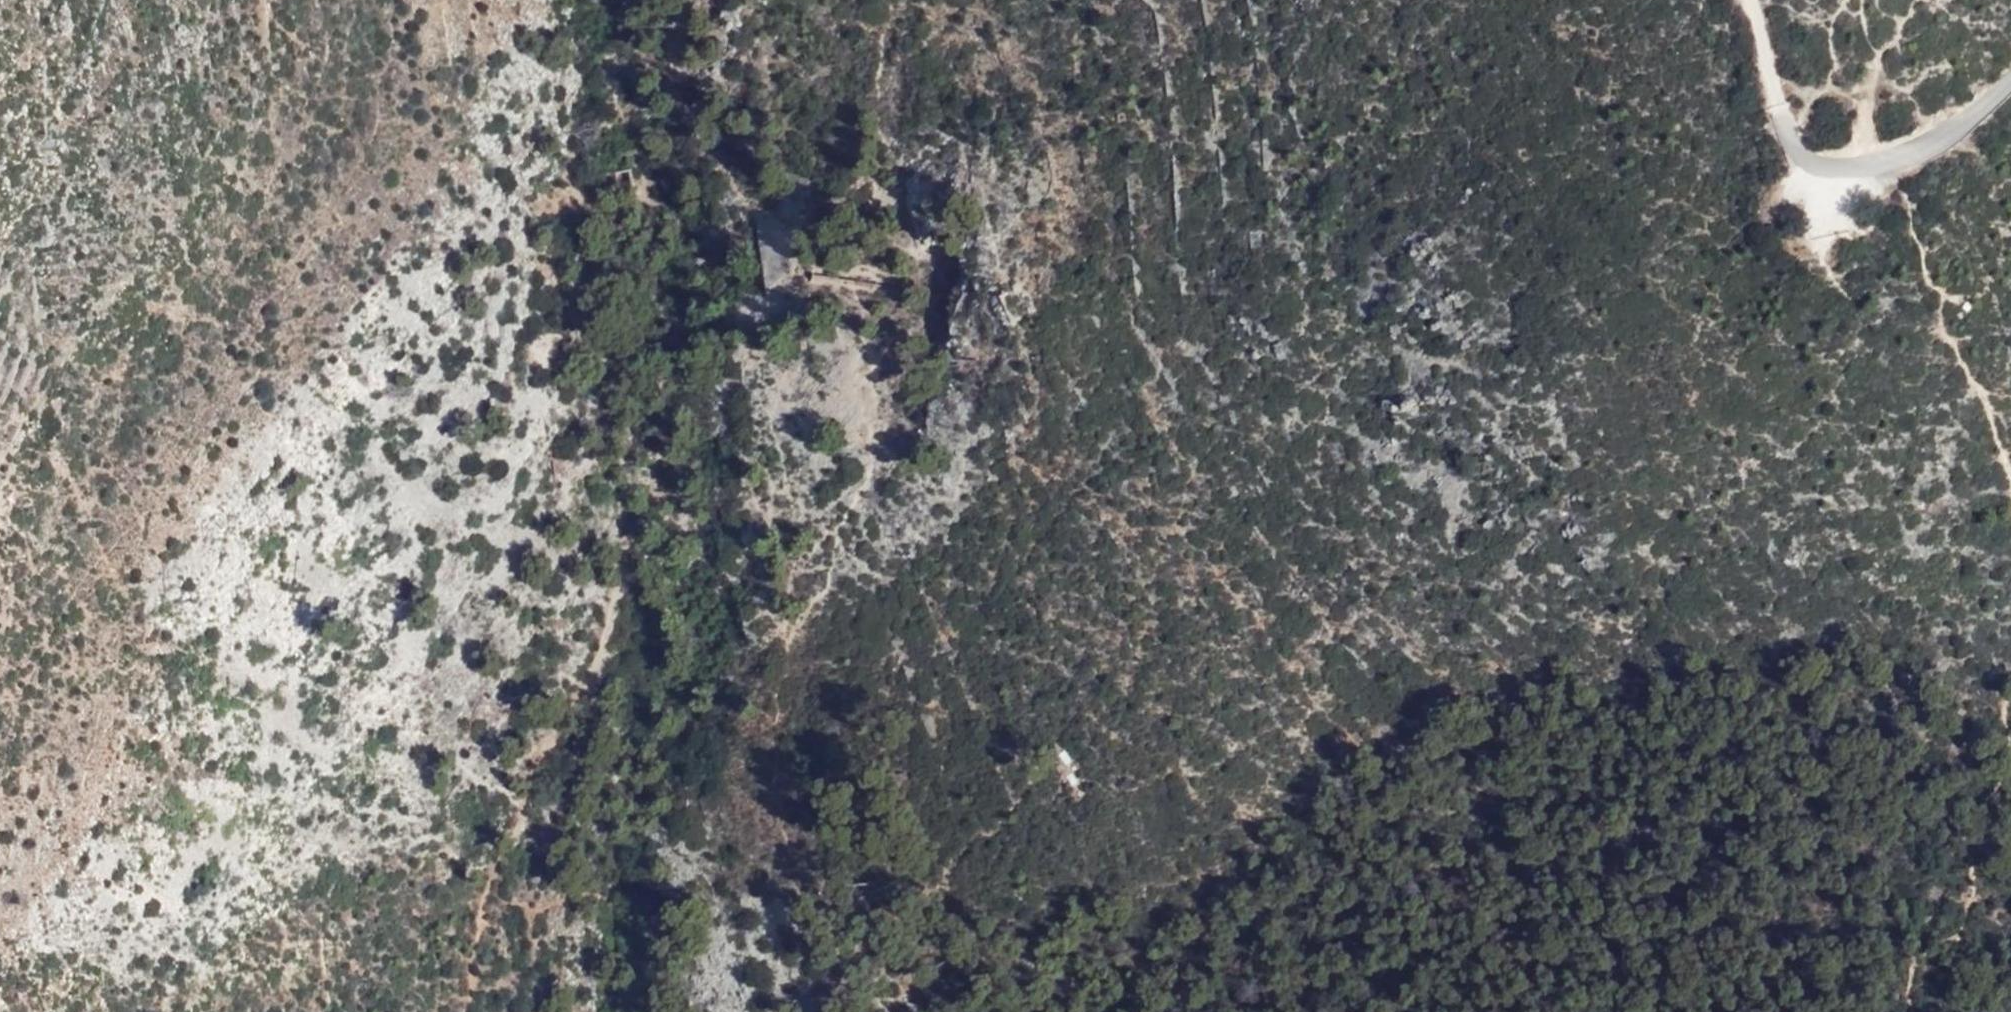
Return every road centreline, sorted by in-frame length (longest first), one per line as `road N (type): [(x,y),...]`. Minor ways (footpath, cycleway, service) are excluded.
road 1 (unclassified): [(1777,105),(1810,160),(1839,166),(1891,156),(1974,113),(2010,79)]

